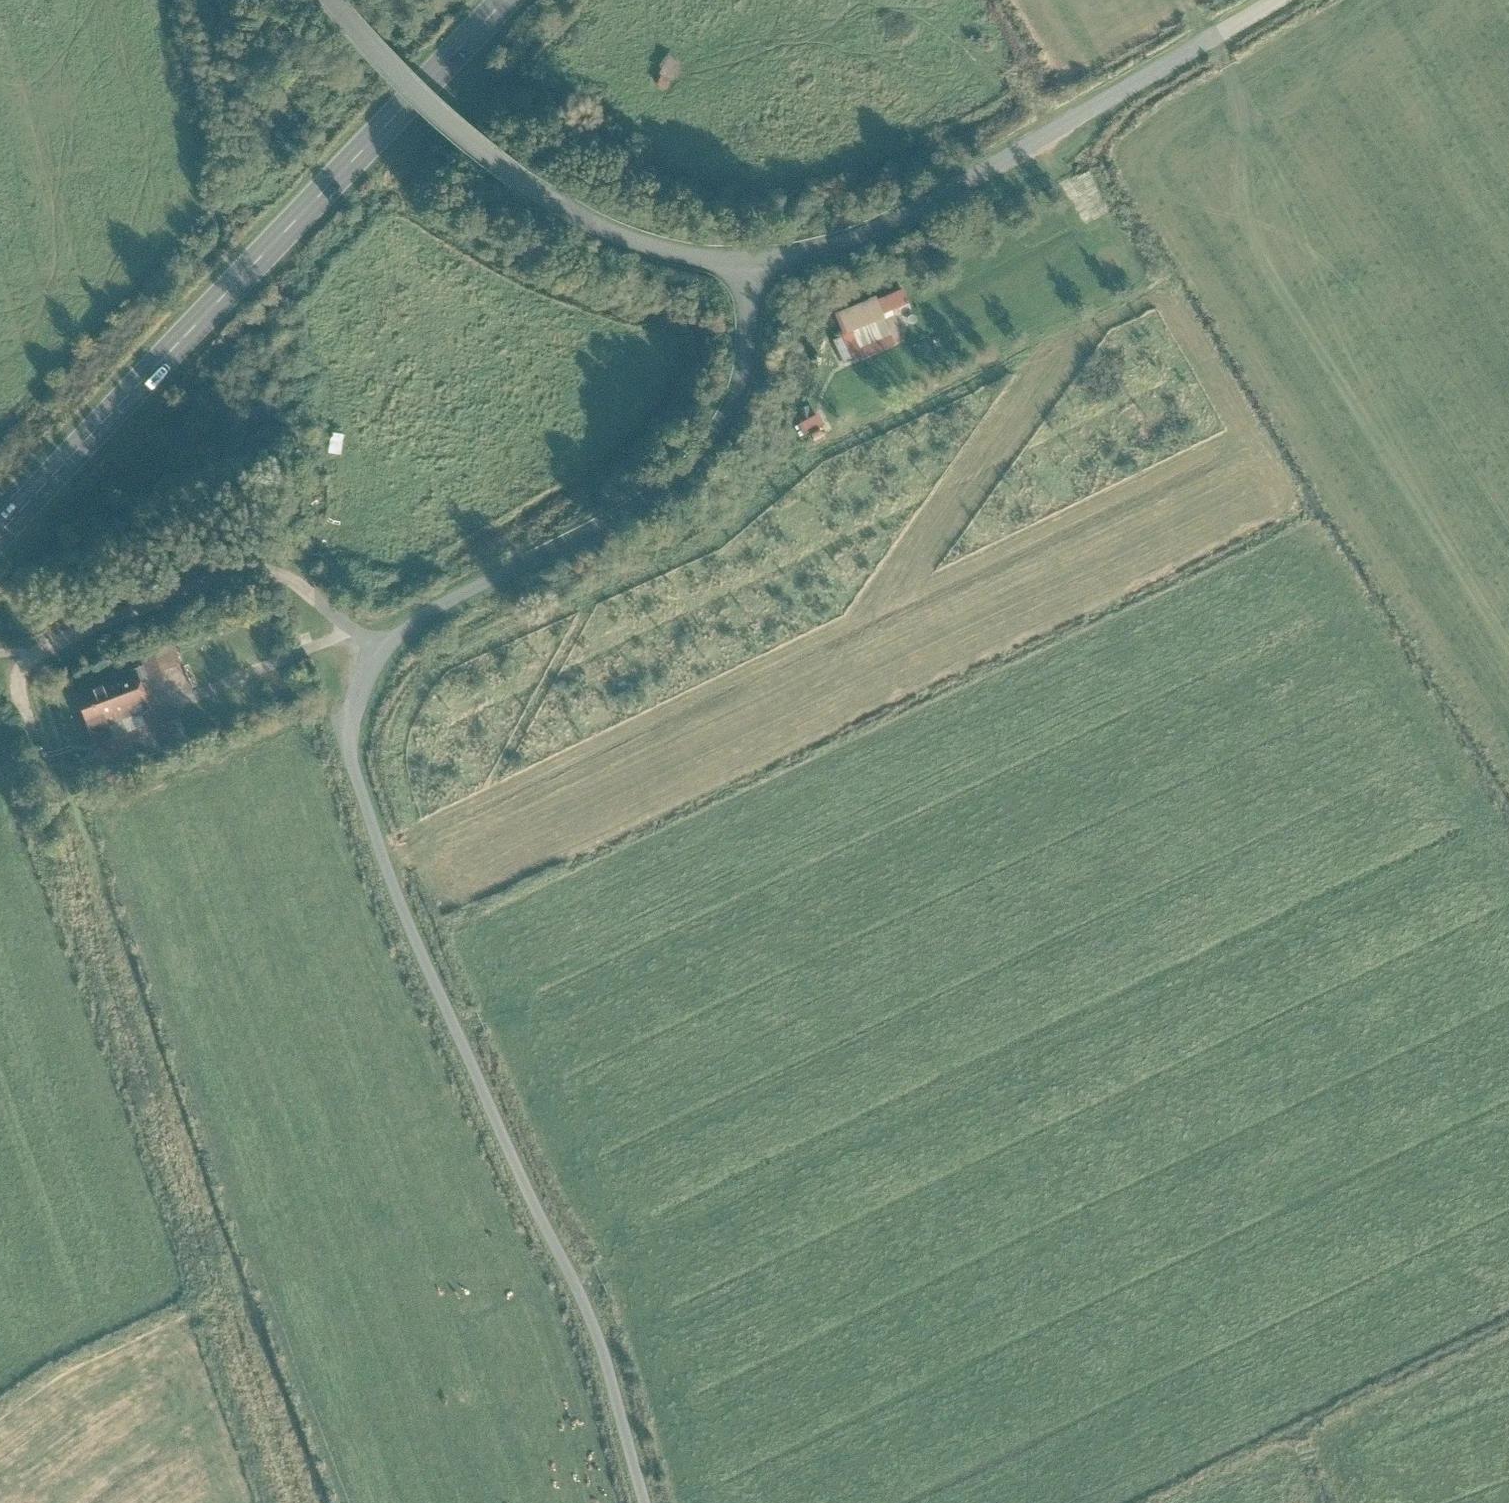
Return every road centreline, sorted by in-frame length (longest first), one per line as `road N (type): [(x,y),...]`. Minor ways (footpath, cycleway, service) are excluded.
road 1 (residential): [(646,1502),(603,1344),(410,923),(355,763),(355,713),(376,652),(414,622),(618,519),(700,460),(736,402),(748,342),(746,263)]
road 2 (primary): [(0,533),(504,0)]
road 3 (unclassified): [(1272,0),(878,233),(746,263)]
road 4 (unclassified): [(746,263),(633,242),(499,164)]
road 5 (unclassified): [(329,0),(398,77),(499,164)]

